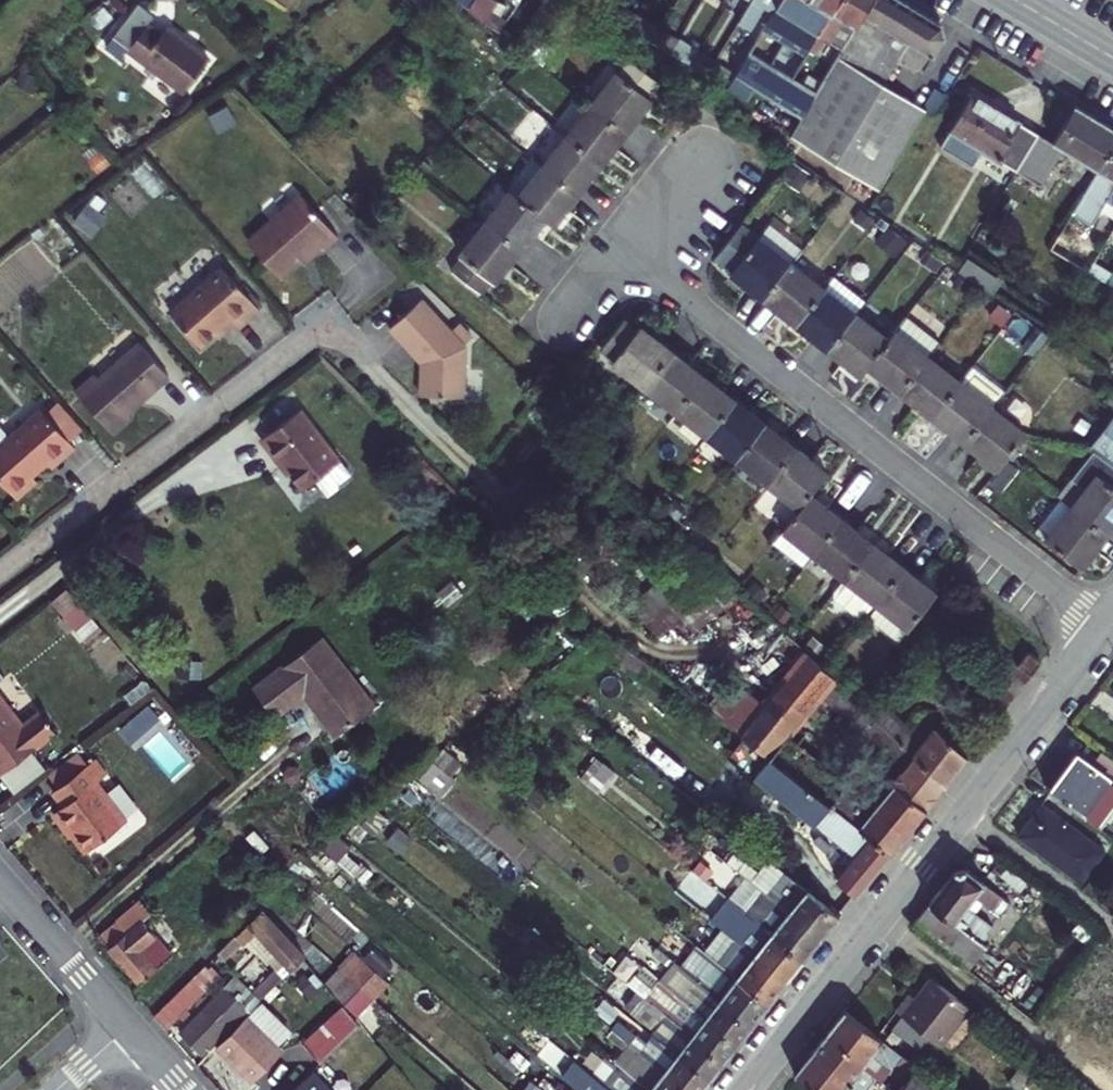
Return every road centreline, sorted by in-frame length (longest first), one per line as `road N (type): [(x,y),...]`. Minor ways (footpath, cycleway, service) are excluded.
road 1 (residential): [(1106,628),(617,244)]
road 2 (residential): [(0,573),(329,319),(355,352)]
road 3 (residential): [(749,1089),(960,819)]
road 4 (residential): [(960,819),(1106,628)]
road 5 (residential): [(0,880),(129,1027)]
road 6 (residential): [(960,819),(1112,934)]
road 7 (residential): [(617,244),(694,143)]

